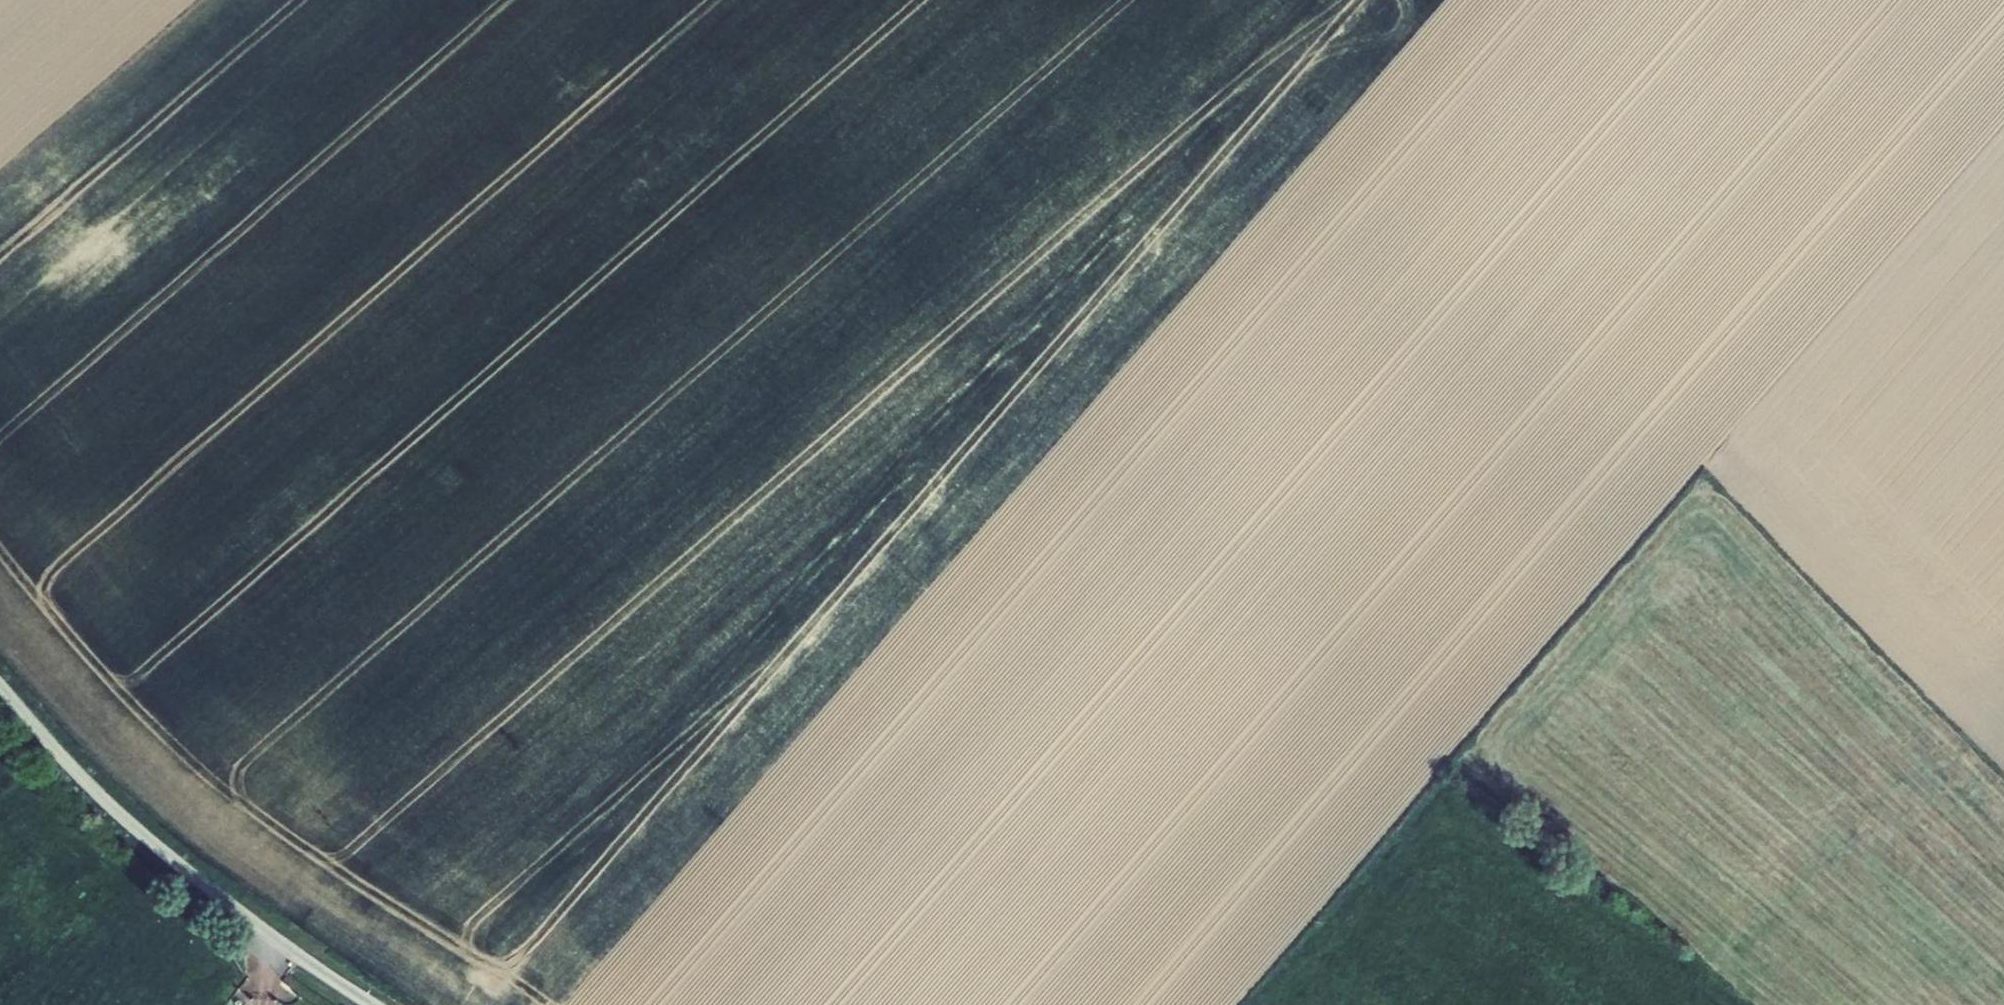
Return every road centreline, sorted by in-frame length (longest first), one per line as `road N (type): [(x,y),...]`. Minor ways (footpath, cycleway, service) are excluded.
road 1 (unclassified): [(0,686),(151,842),(372,1004)]

